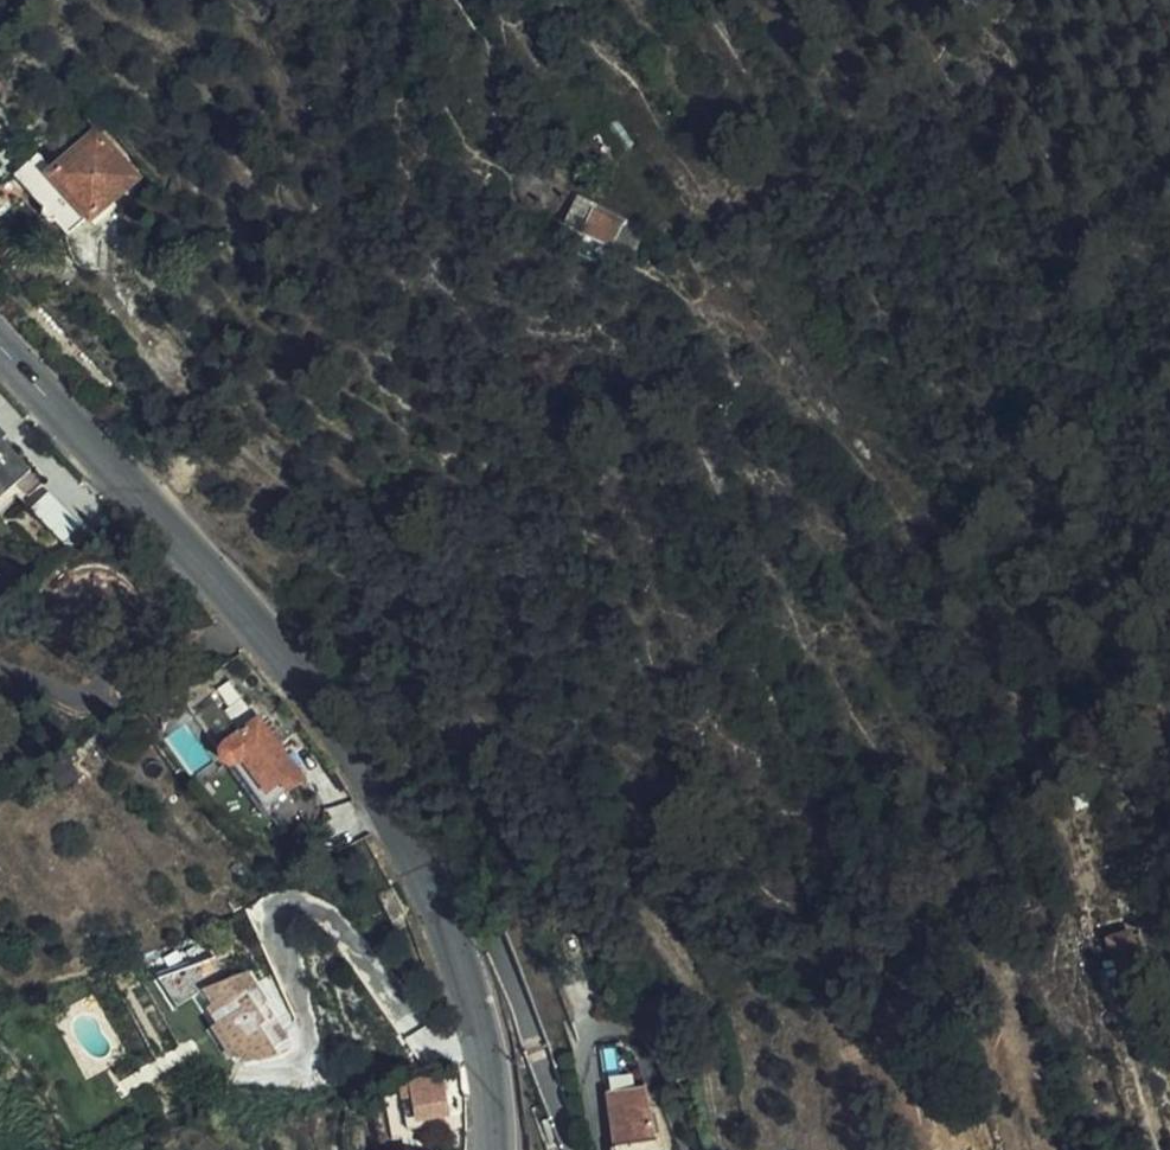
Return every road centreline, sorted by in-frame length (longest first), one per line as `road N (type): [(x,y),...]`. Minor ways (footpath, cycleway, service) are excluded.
road 1 (secondary): [(497,1149),(480,1020),(416,852),(334,722),(0,347)]

